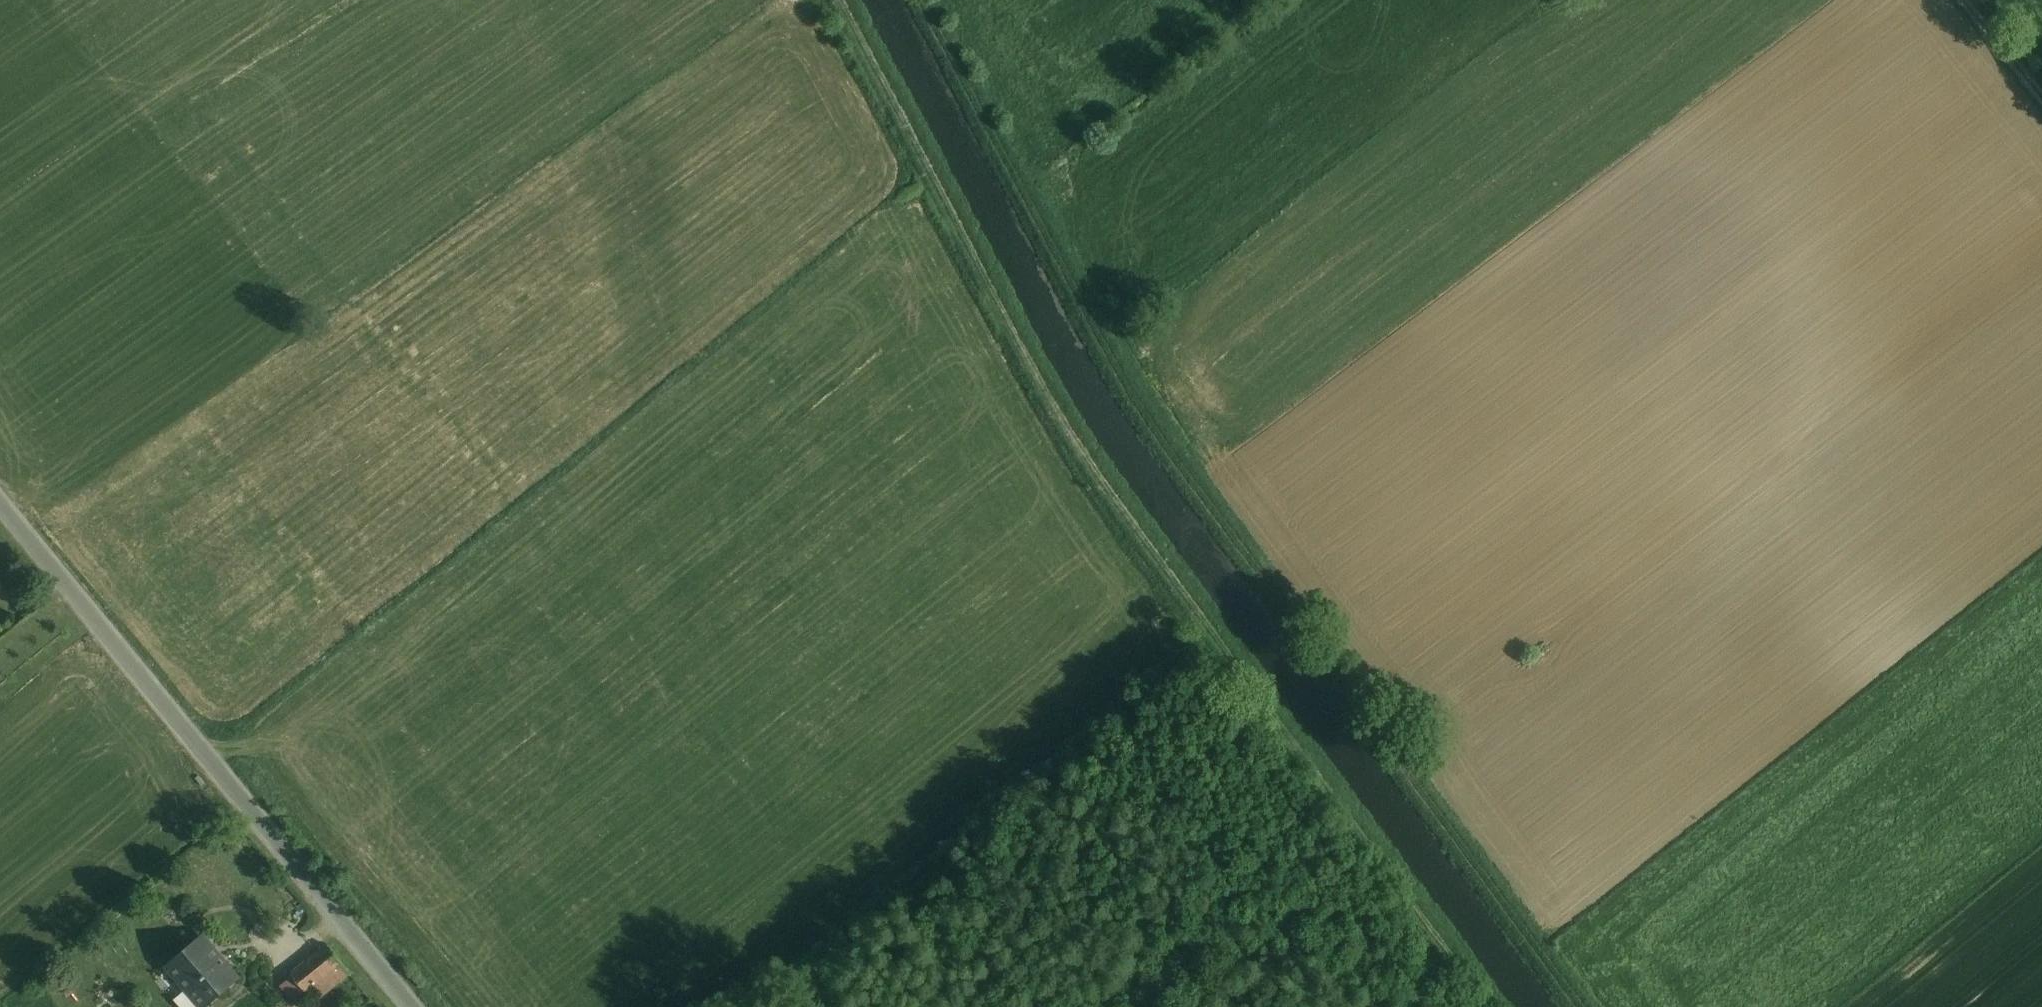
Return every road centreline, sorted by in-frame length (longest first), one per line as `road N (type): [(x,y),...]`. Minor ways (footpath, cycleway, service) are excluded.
road 1 (unclassified): [(421,1006),(0,504)]
road 2 (track): [(2041,96),(1965,0)]

